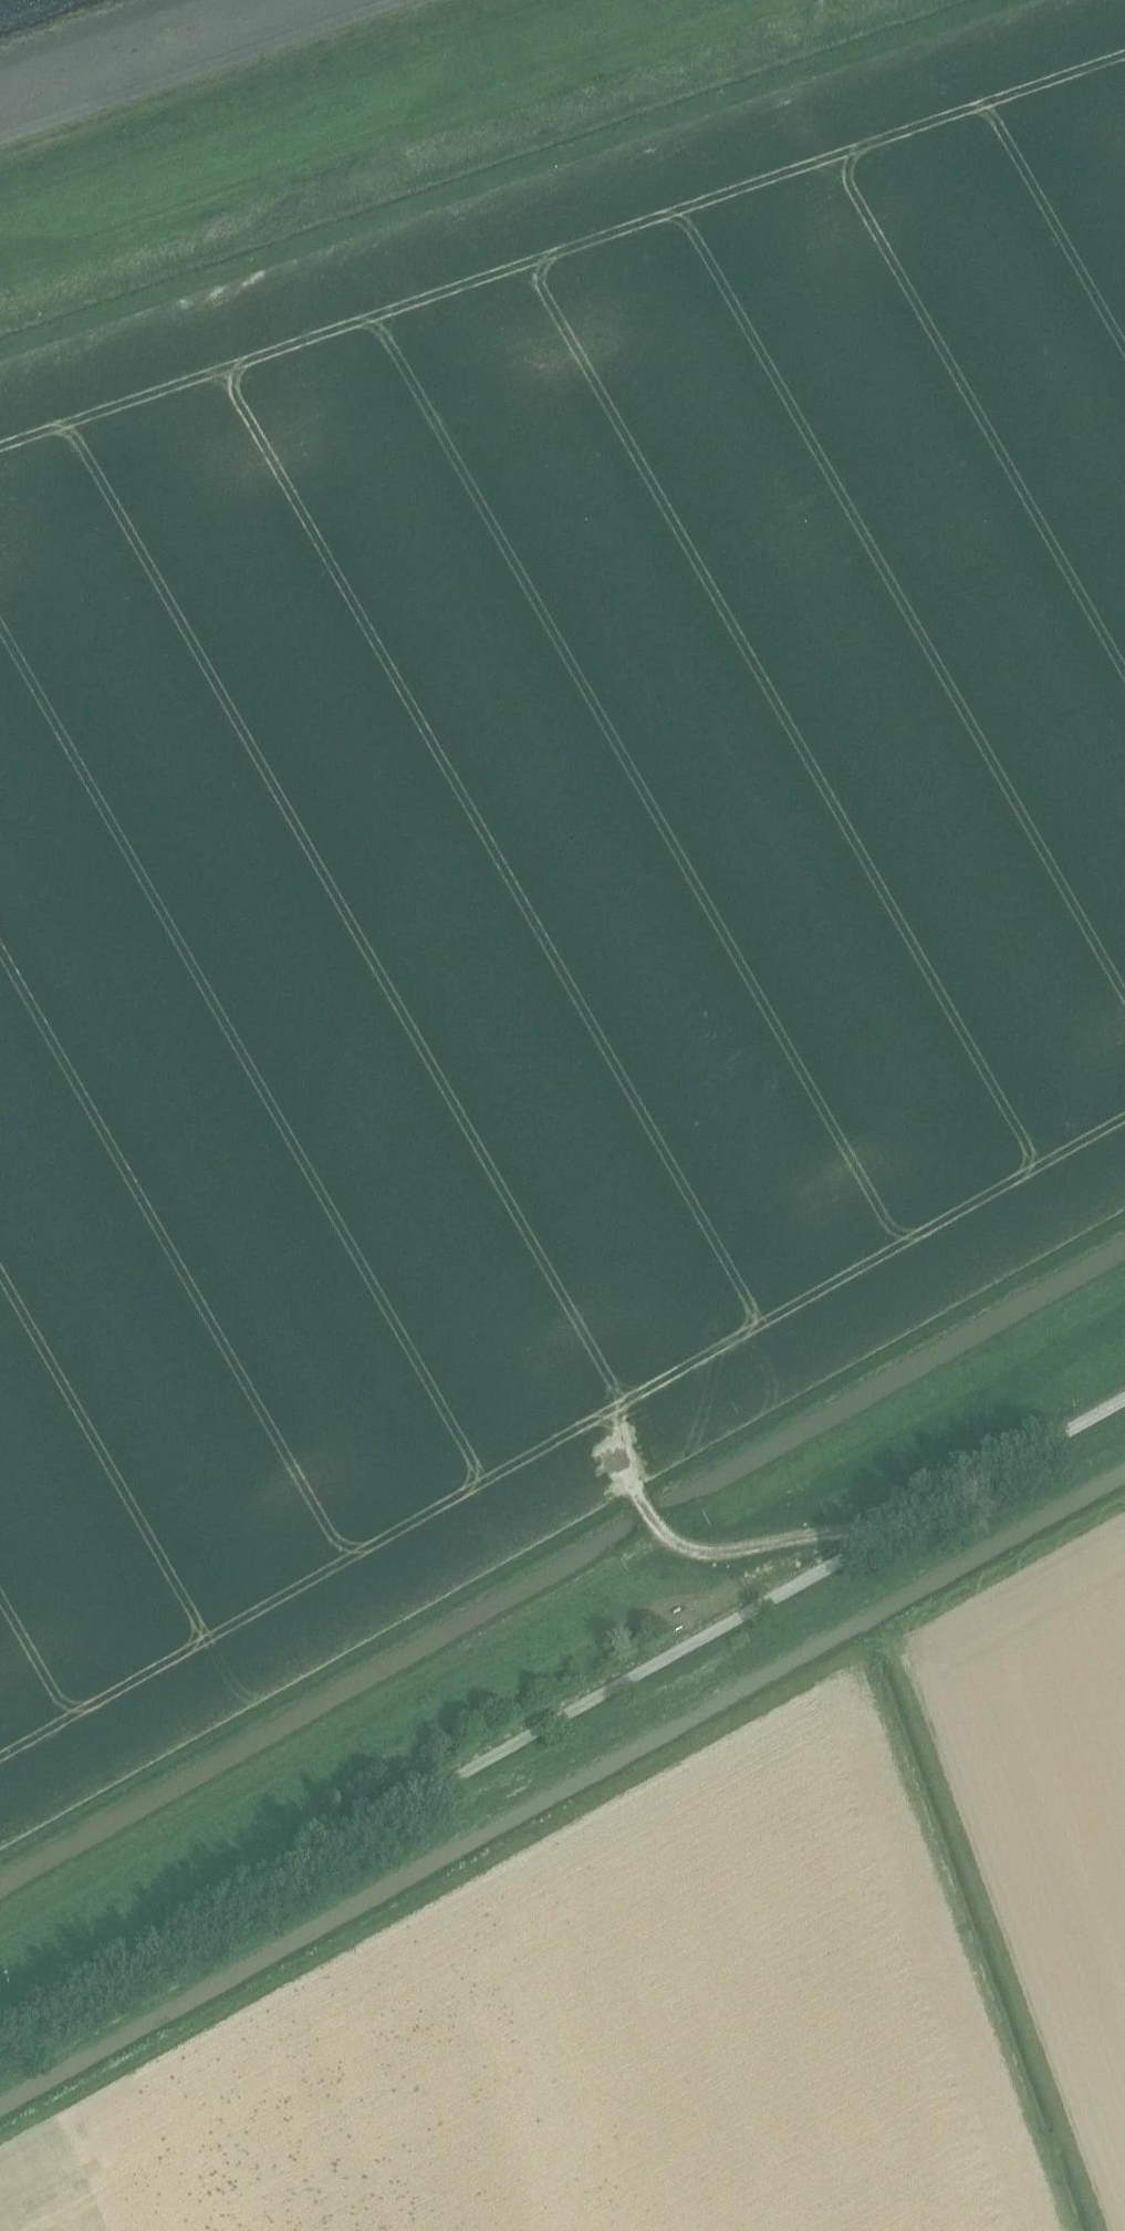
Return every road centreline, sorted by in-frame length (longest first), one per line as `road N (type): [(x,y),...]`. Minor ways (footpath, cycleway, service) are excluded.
road 1 (unclassified): [(0,2036),(1124,1399)]

